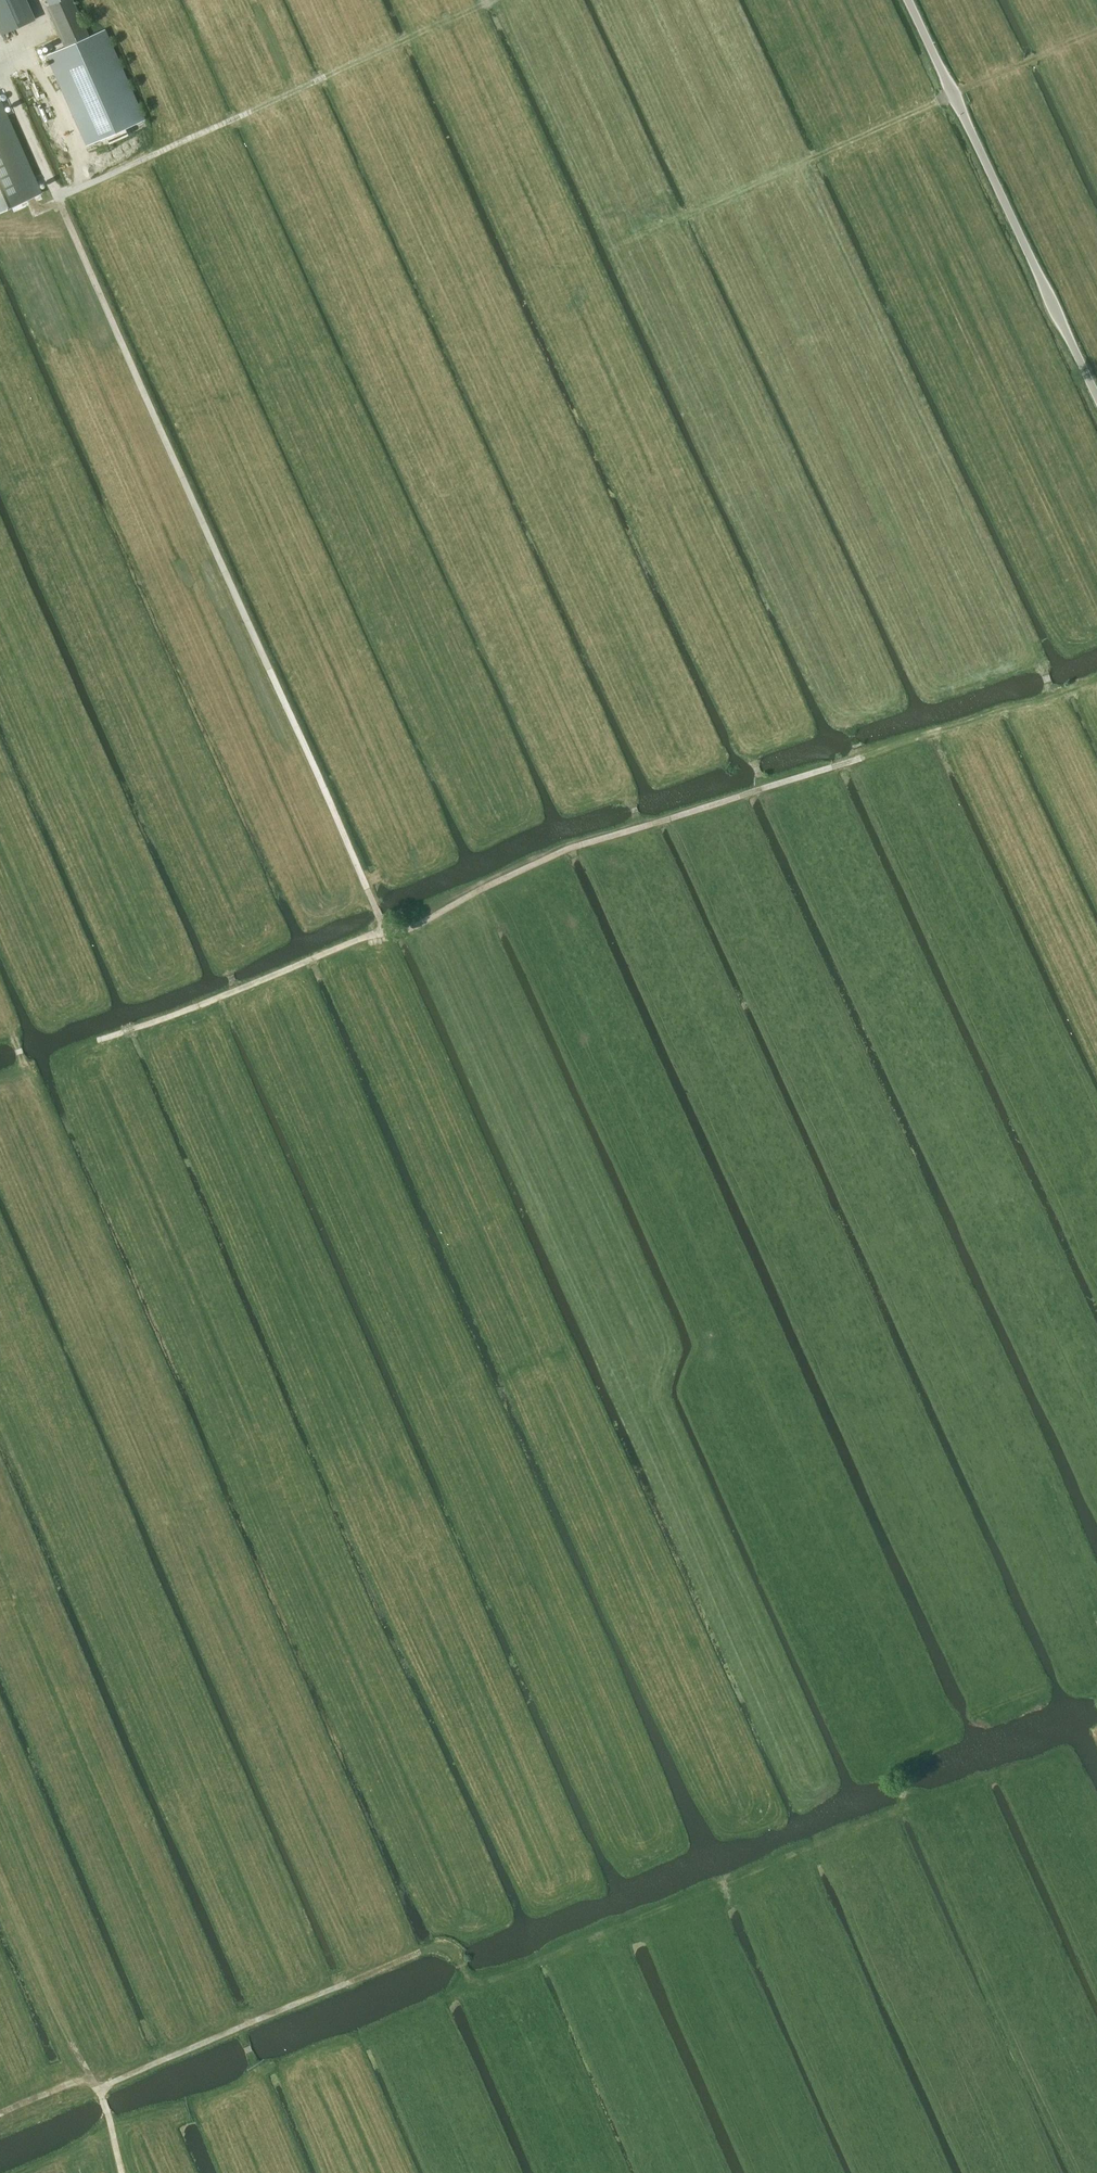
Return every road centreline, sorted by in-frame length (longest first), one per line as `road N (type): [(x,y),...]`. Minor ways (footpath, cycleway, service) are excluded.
road 1 (track): [(97,2090),(433,1947),(452,1947),(472,1979),(488,1980),(905,1807),(1031,1764)]
road 2 (track): [(98,1040),(355,941),(403,932),(574,847),(863,758)]
road 3 (unclassified): [(1096,396),(953,93)]
road 4 (track): [(690,214),(953,93)]
road 5 (track): [(0,2114),(90,2078),(72,2044)]

